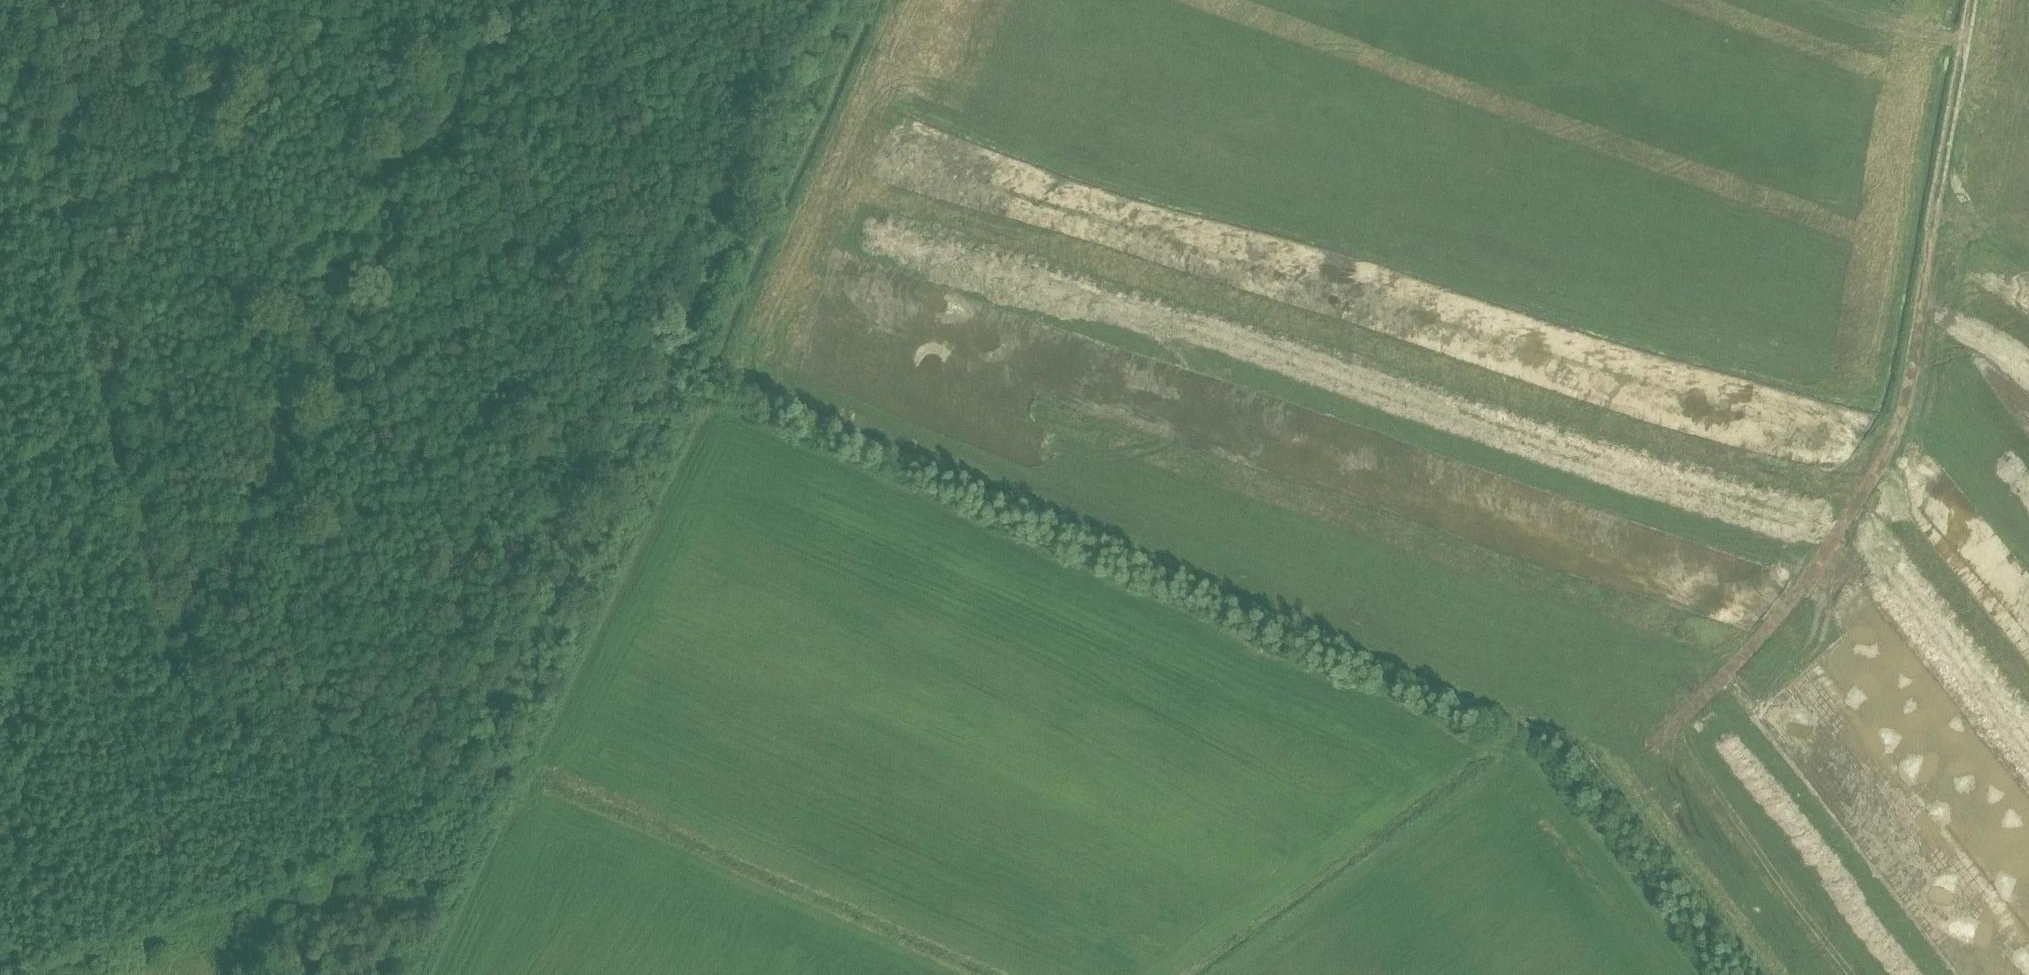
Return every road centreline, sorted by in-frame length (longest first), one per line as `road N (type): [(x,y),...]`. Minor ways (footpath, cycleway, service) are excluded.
road 1 (track): [(1889,422),(1971,0)]

